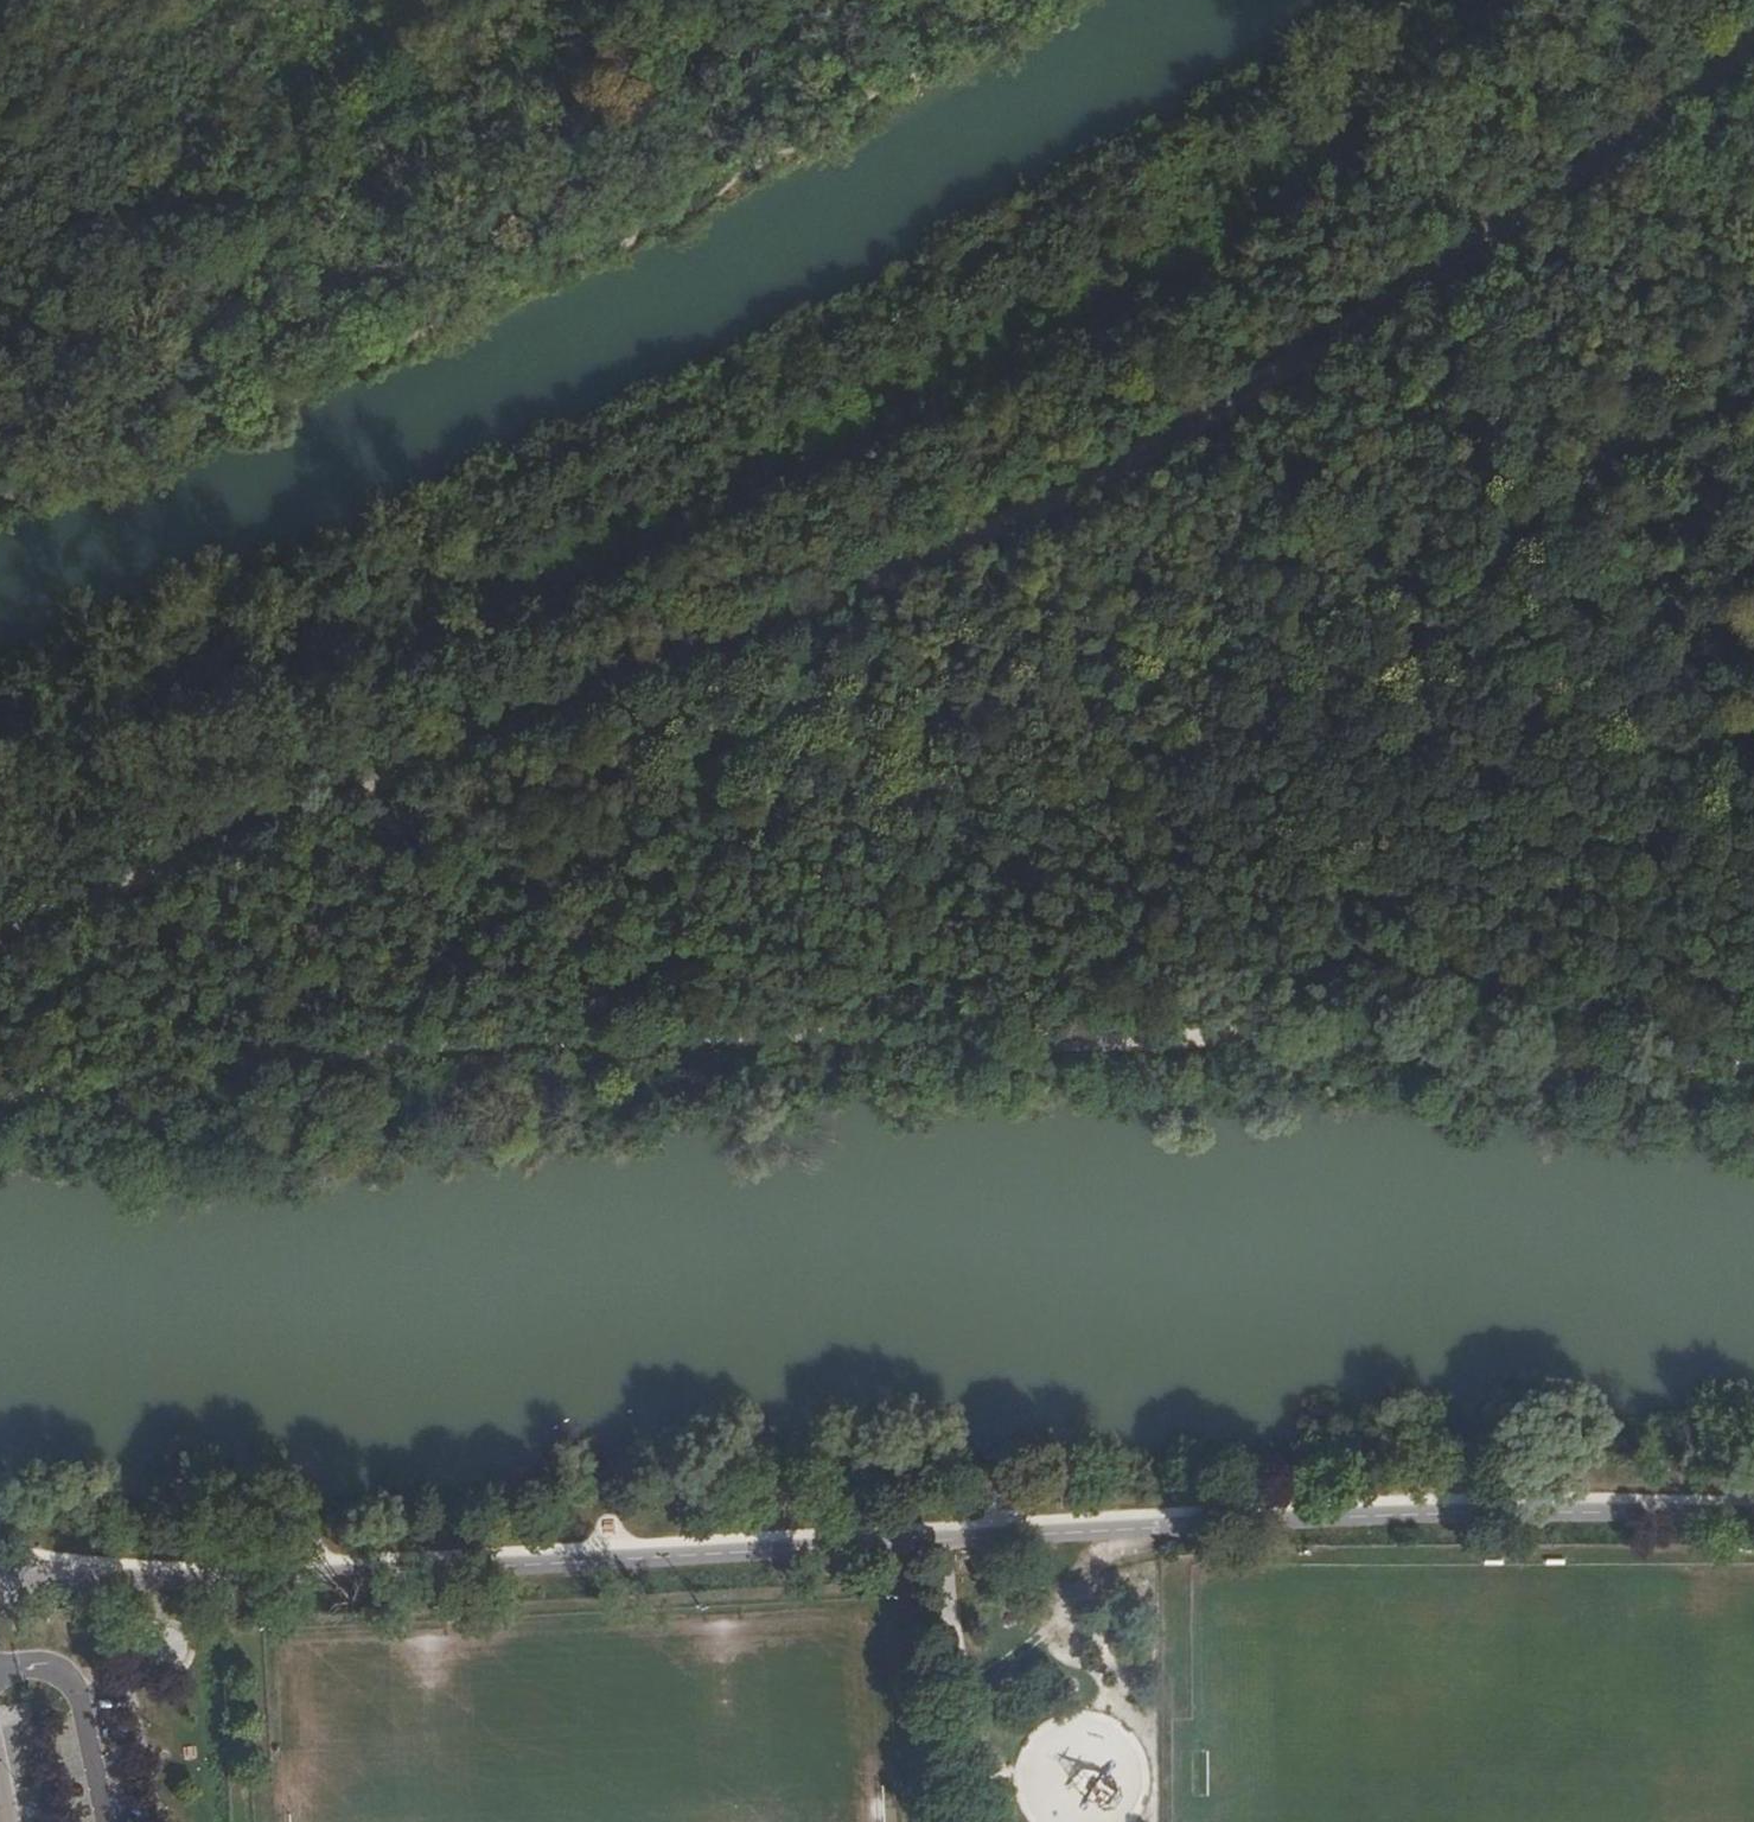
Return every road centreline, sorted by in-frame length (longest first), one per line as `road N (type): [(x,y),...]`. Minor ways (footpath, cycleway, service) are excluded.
road 1 (track): [(0,1099),(472,1053),(1753,1062)]

